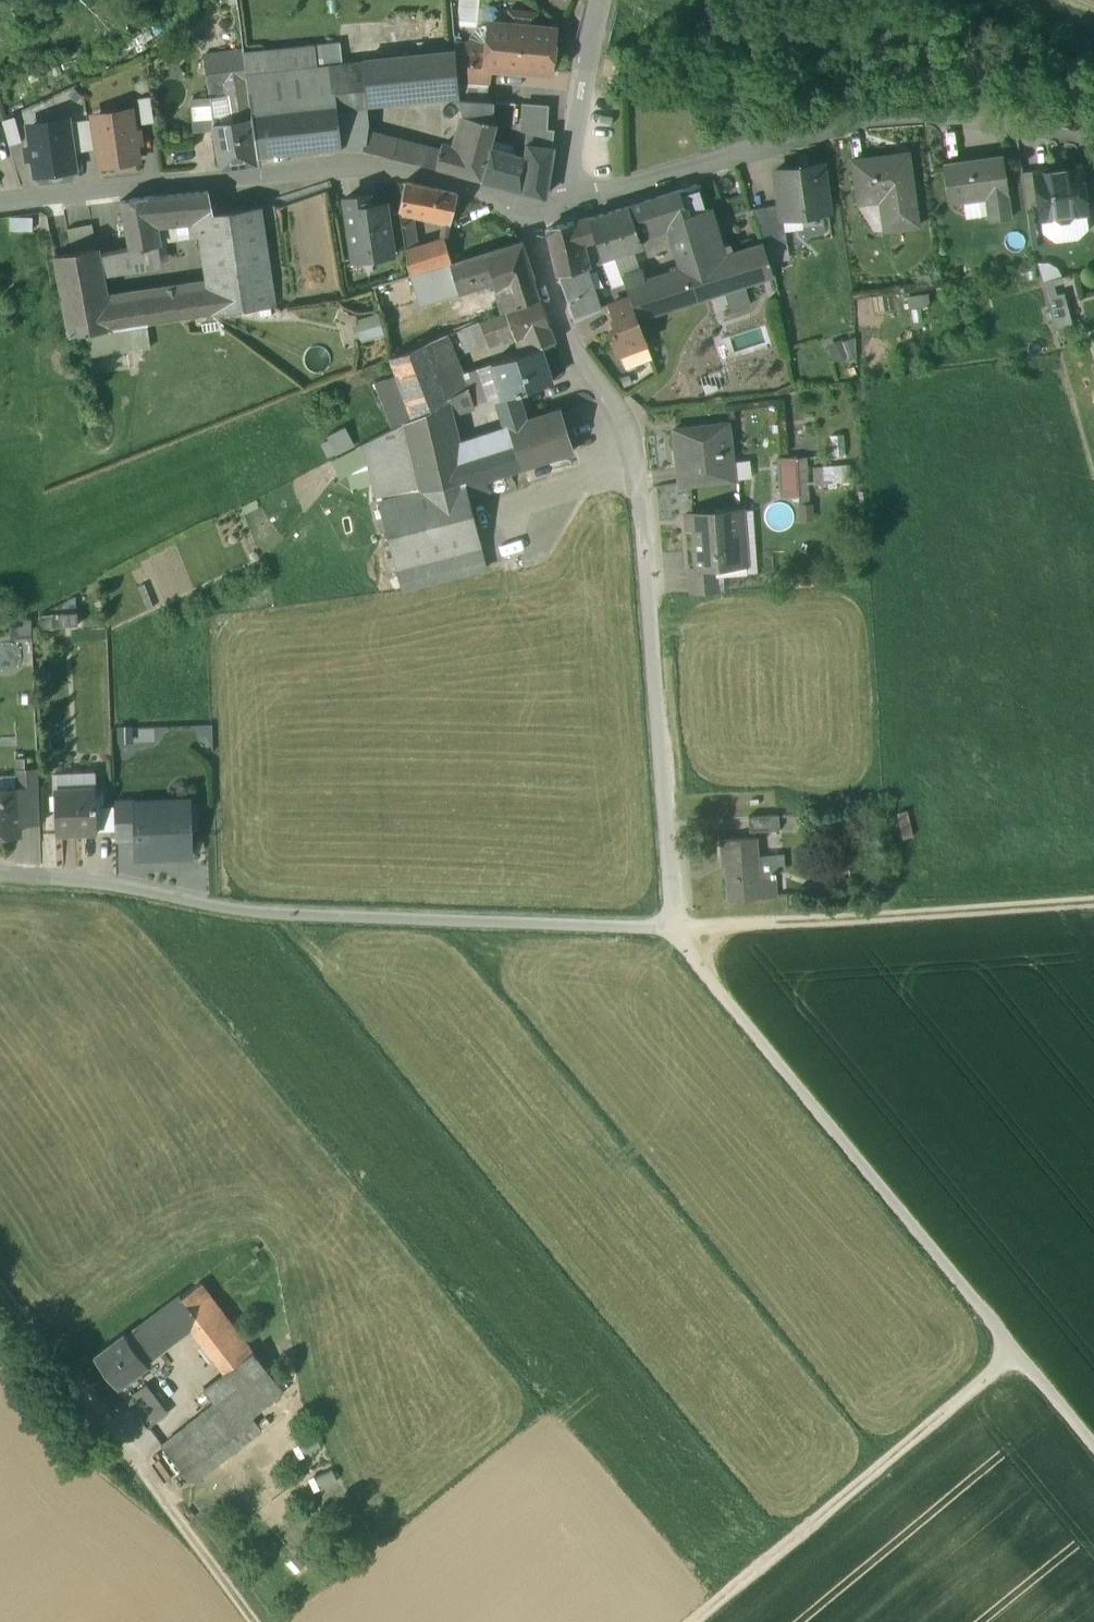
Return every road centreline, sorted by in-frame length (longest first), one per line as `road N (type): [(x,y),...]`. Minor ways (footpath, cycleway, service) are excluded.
road 1 (residential): [(0,877),(70,879),(245,914),(679,929),(636,436),(583,365),(532,224)]
road 2 (track): [(1093,1446),(679,929),(1093,901)]
road 3 (residential): [(532,224),(476,193),(385,175),(317,174),(0,206)]
road 4 (residential): [(1087,138),(941,112),(825,118),(569,207)]
road 5 (track): [(1023,1363),(698,1621)]
road 6 (unclassified): [(569,207),(601,0)]

